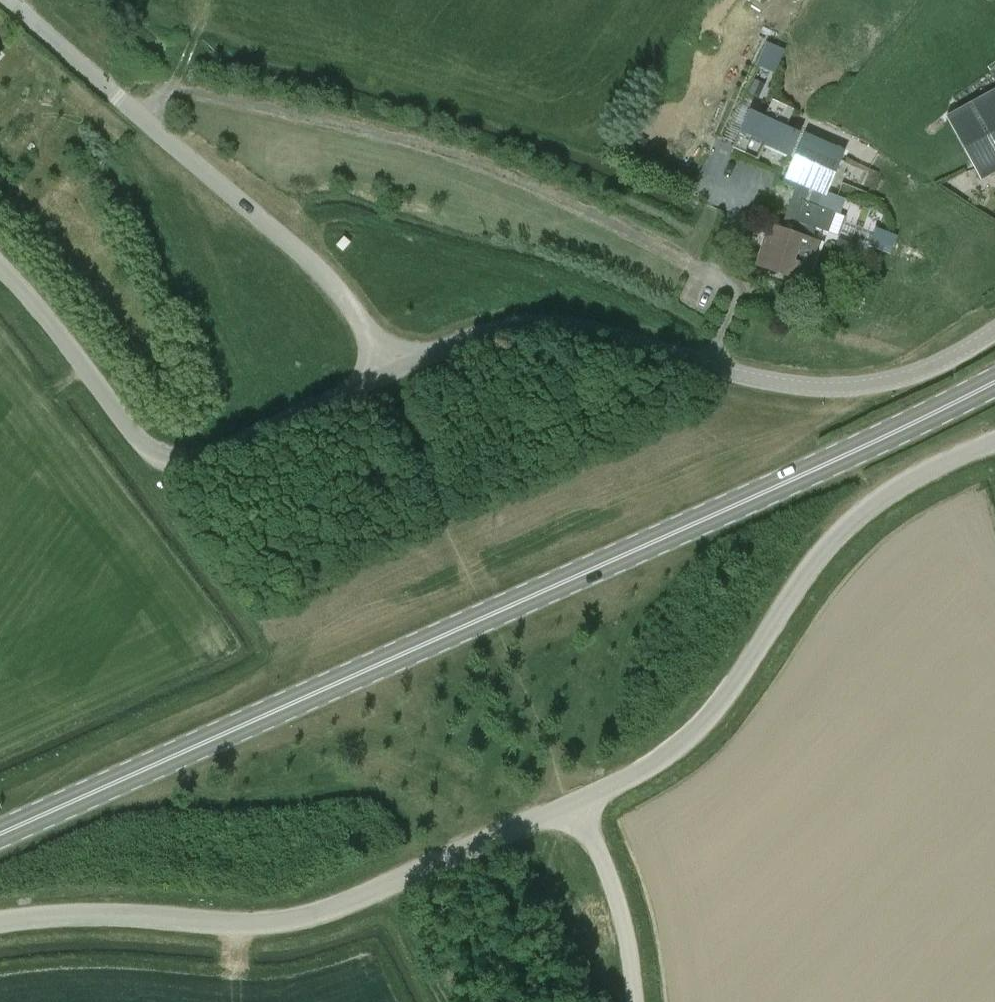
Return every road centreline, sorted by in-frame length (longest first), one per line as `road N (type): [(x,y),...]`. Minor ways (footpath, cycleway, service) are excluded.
road 1 (primary): [(994,389),(0,833)]
road 2 (unclassified): [(148,114),(170,95),(452,157),(738,293)]
road 3 (unclassified): [(0,923),(75,911),(270,926),(323,917),(578,810)]
road 4 (unclassified): [(578,810),(722,698),(816,551),(892,495),(994,445)]
road 5 (unclassified): [(390,367),(226,446),(171,462),(140,444),(0,269)]
road 6 (unclassified): [(390,367),(343,298),(148,114)]
road 7 (unclassified): [(390,367),(551,327),(627,334),(711,369)]
road 8 (unclassified): [(711,369),(831,390),(881,384),(935,363),(994,326)]
road 9 (unclassified): [(640,1001),(634,959),(578,810)]
road 10 (unclassified): [(148,114),(12,0)]

